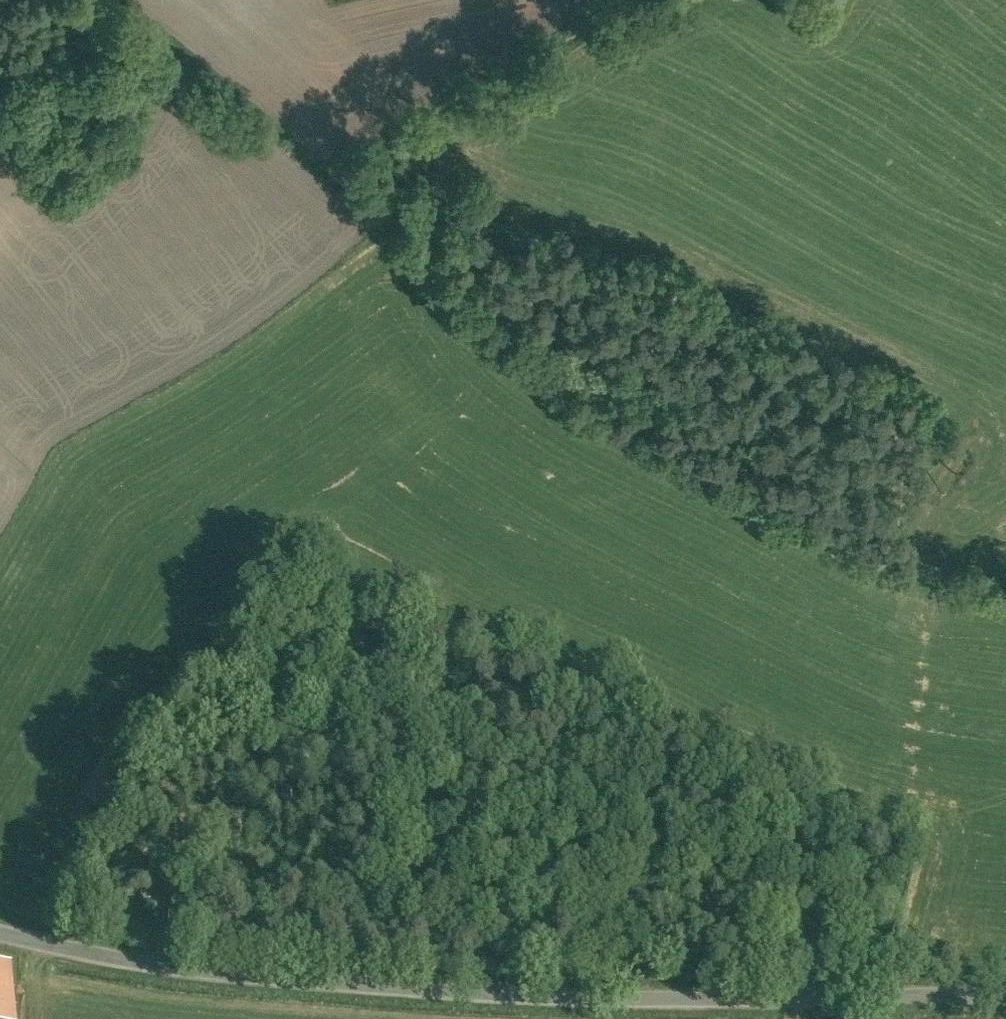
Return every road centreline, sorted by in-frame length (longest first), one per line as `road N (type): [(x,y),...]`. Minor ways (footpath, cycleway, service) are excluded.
road 1 (unclassified): [(1005,999),(398,989),(174,970),(0,934)]

